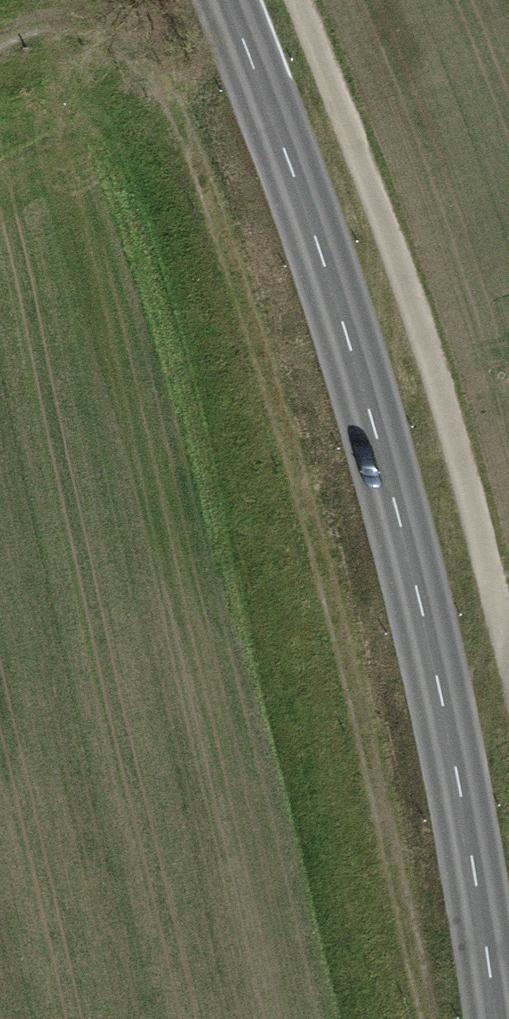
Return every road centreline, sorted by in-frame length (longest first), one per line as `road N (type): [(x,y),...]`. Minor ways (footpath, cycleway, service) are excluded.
road 1 (track): [(431,1018),(373,748),(253,329),(168,83),(111,24),(73,22),(0,41)]
road 2 (tertiary): [(227,0),(366,373),(500,1018)]
road 3 (track): [(508,634),(424,329),(299,0)]

